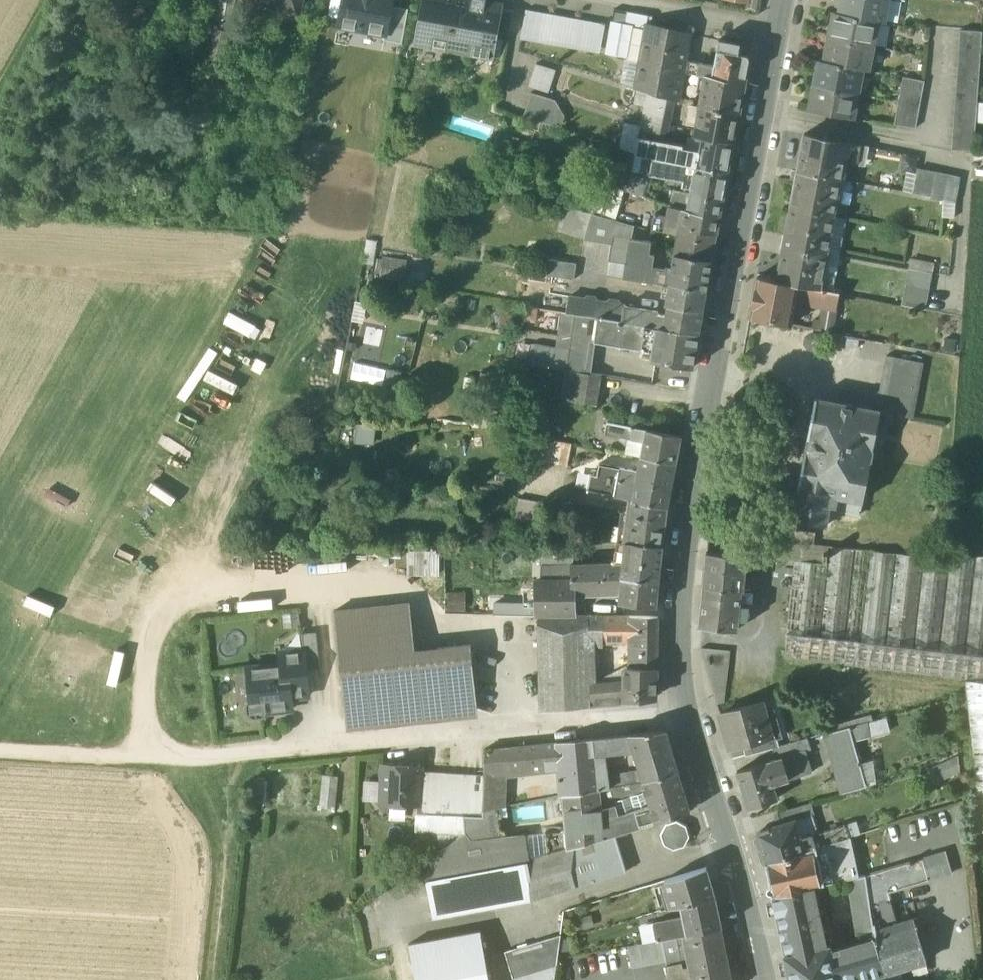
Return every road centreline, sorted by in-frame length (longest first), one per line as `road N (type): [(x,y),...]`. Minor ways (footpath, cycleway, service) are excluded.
road 1 (tertiary): [(779,29),(684,576),(687,708)]
road 2 (residential): [(236,753),(687,708)]
road 3 (tertiary): [(687,708),(763,979)]
road 4 (track): [(0,742),(236,753)]
road 5 (track): [(217,979),(236,753)]
road 6 (residential): [(626,0),(779,29)]

